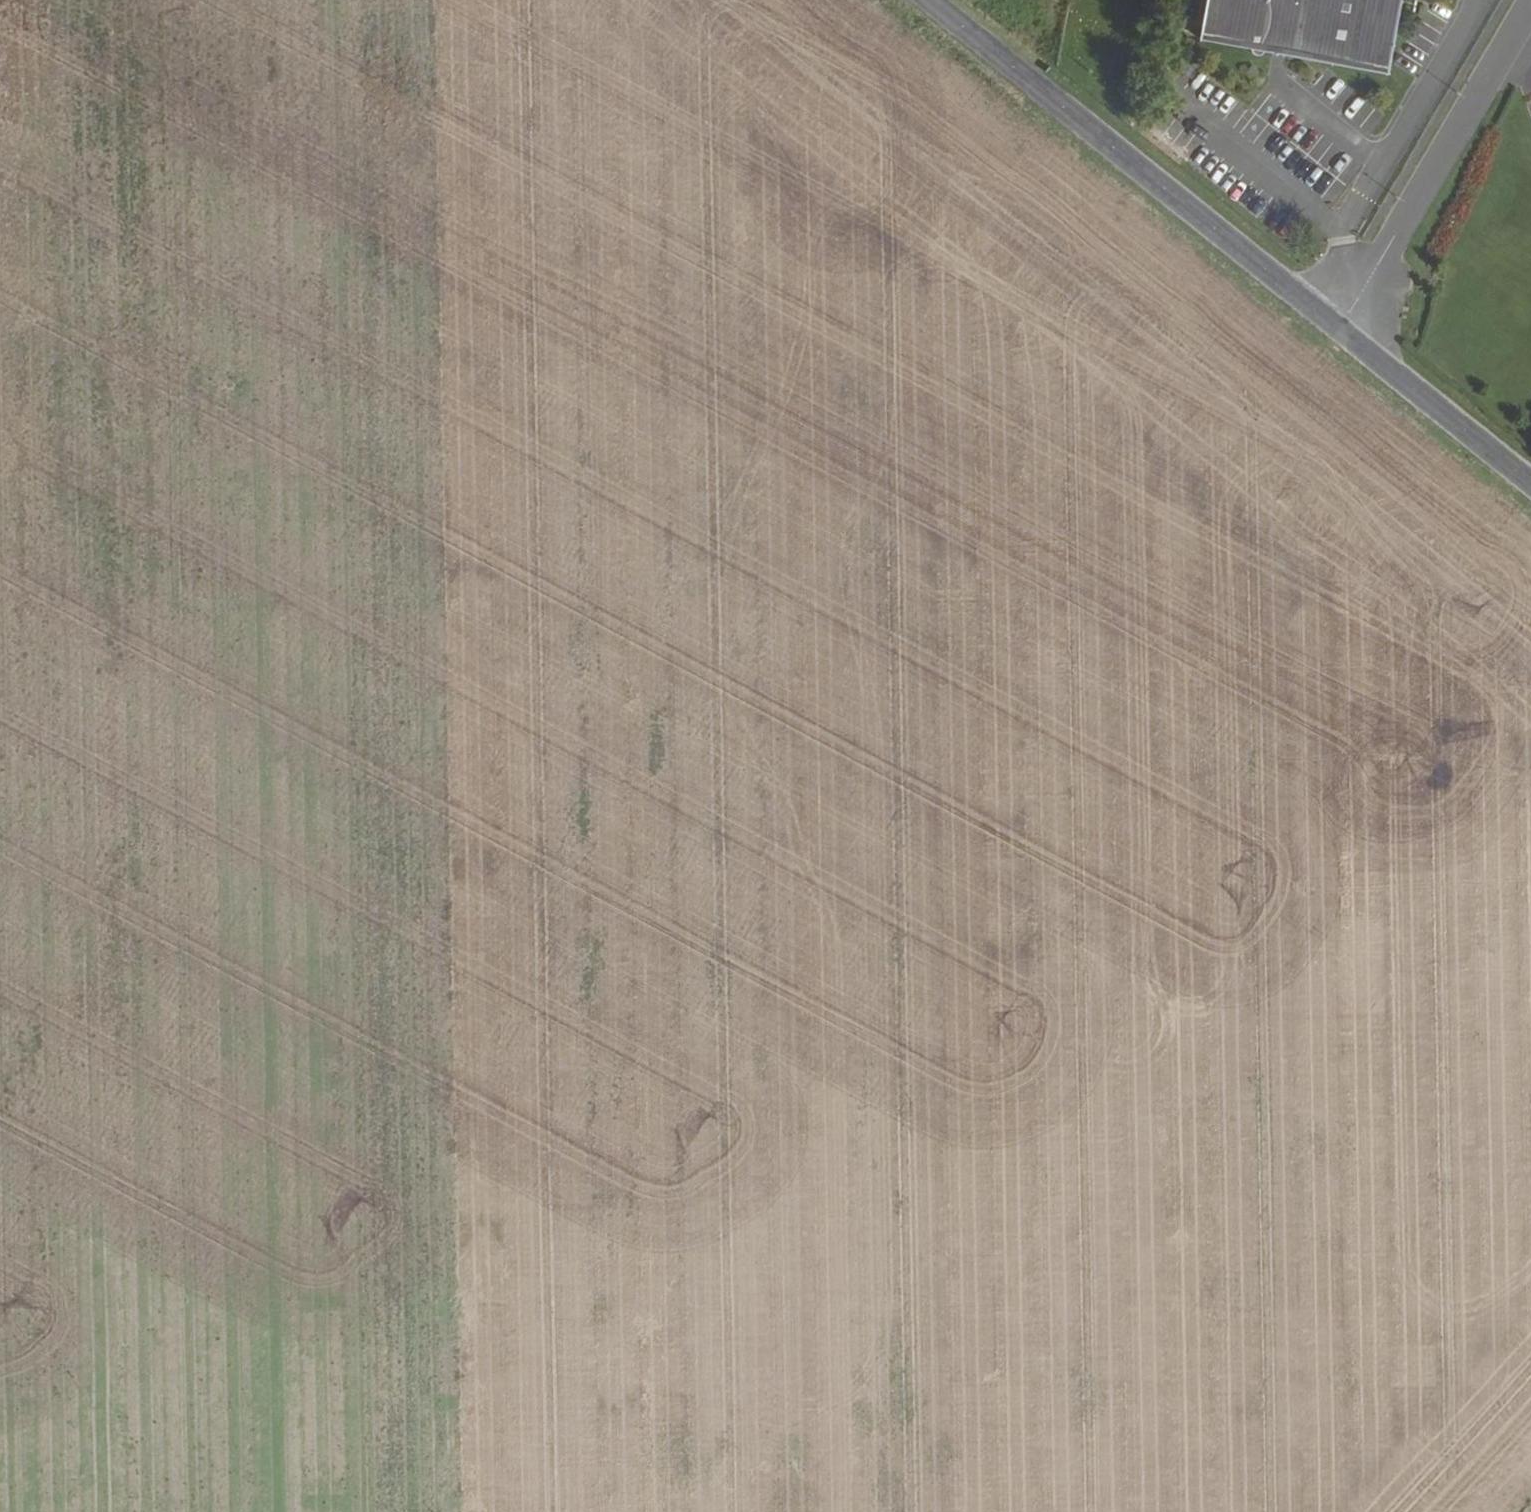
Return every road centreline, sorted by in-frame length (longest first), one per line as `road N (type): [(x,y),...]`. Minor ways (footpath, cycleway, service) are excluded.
road 1 (tertiary): [(928,0),(1338,331)]
road 2 (unclassified): [(1338,331),(1530,2)]
road 3 (tertiary): [(1338,331),(1530,484)]

